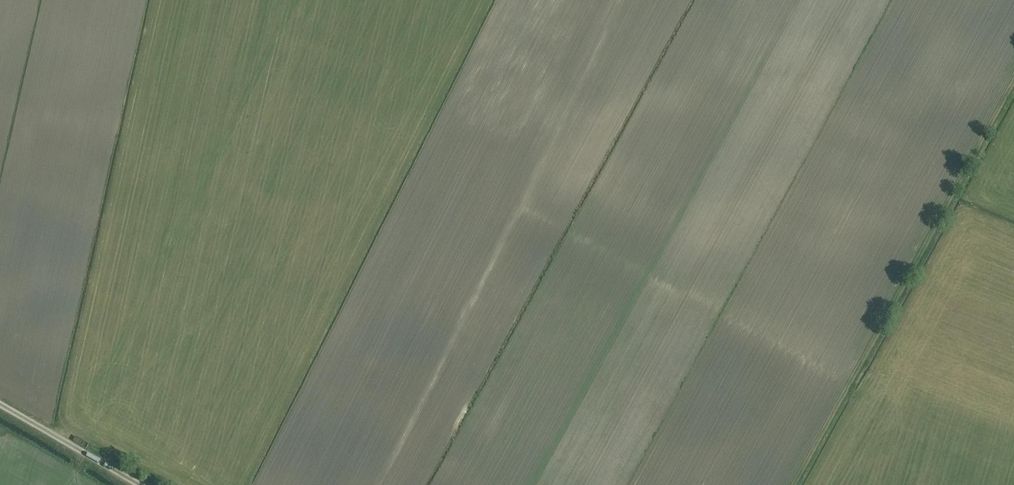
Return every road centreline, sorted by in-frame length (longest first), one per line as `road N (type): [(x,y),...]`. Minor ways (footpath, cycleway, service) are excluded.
road 1 (track): [(795,484),(1013,81)]
road 2 (track): [(0,404),(141,484)]

